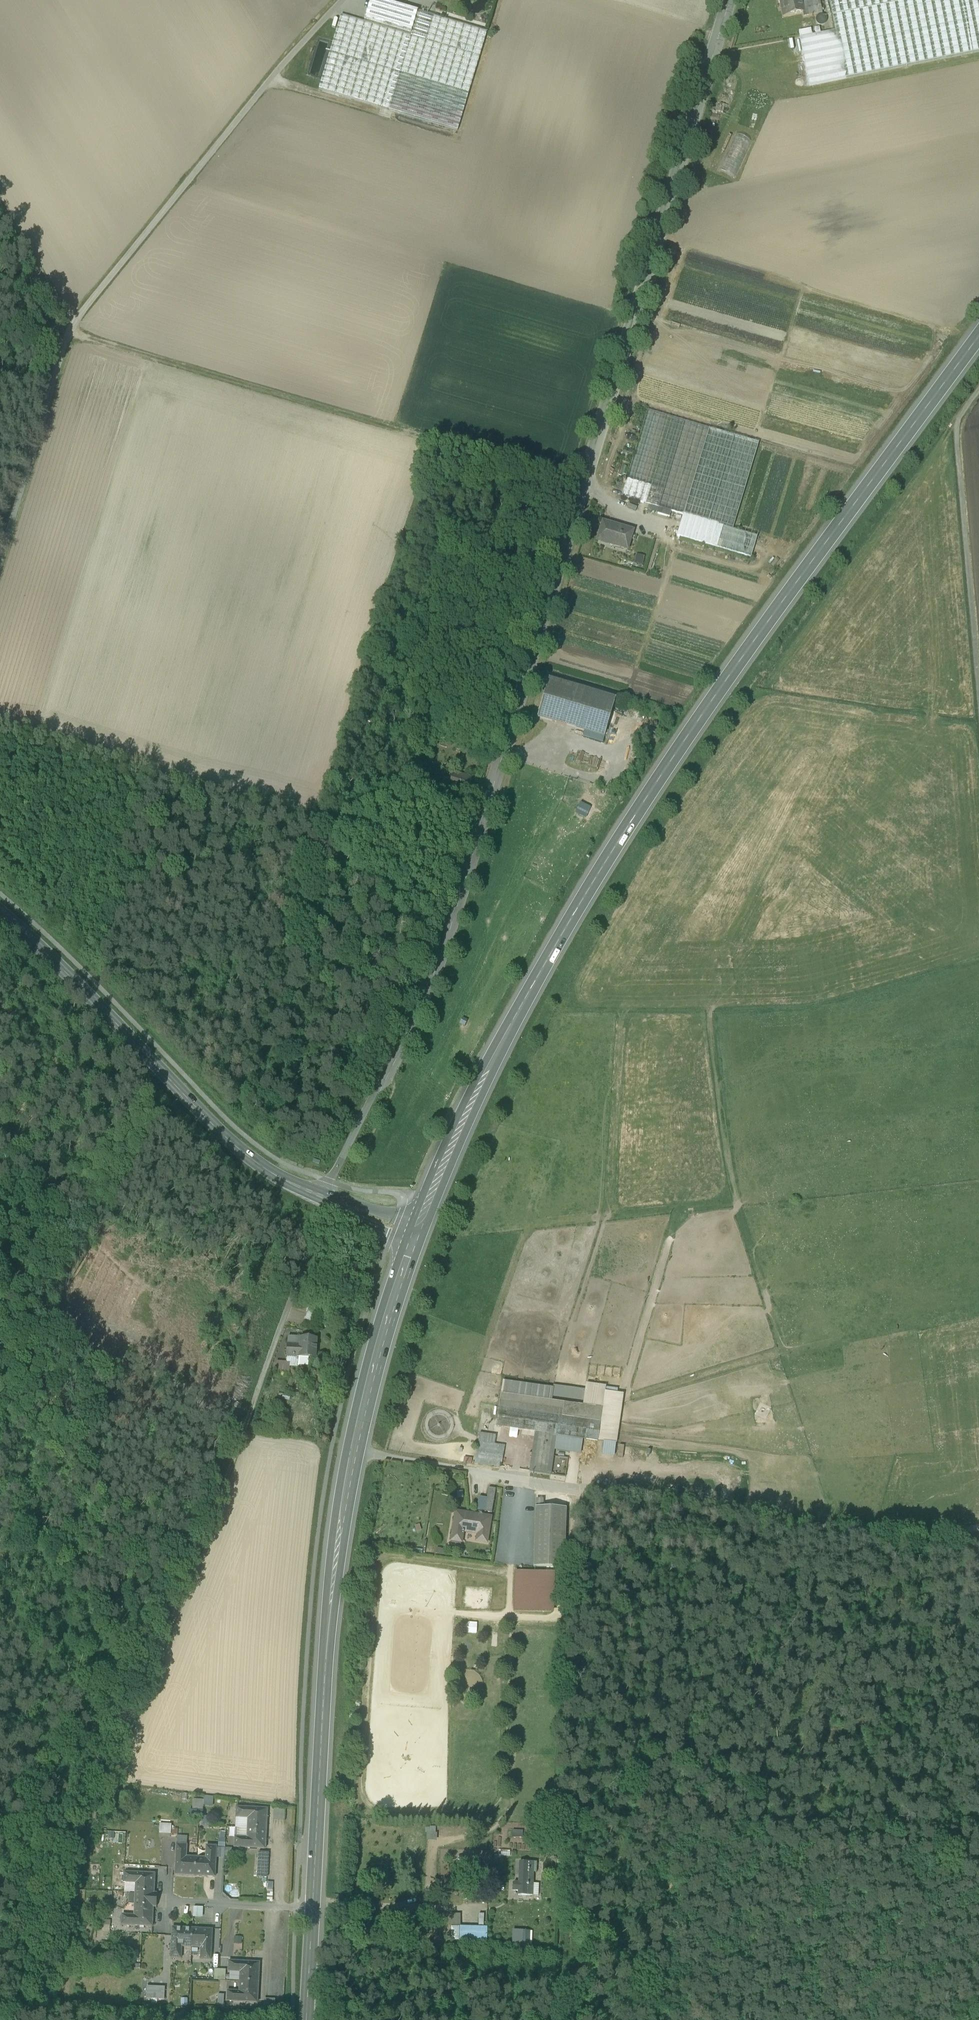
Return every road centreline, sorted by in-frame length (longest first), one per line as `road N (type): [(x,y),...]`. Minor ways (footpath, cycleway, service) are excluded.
road 1 (tertiary): [(384,1084),(422,1003),(730,0)]
road 2 (primary): [(415,1236),(478,1087),(603,865),(721,687),(978,337)]
road 3 (track): [(17,2019),(177,1611),(325,1199)]
road 4 (primary): [(306,2019),(336,1570),(375,1368),(415,1236)]
road 5 (unclassified): [(0,561),(69,331),(190,177),(347,0)]
road 6 (track): [(0,218),(69,331),(579,487)]
road 7 (track): [(356,1450),(842,1530),(909,1536),(978,1527)]
road 8 (primary): [(0,911),(222,1135),(325,1199)]
road 9 (tertiary): [(384,1084),(325,1199)]

